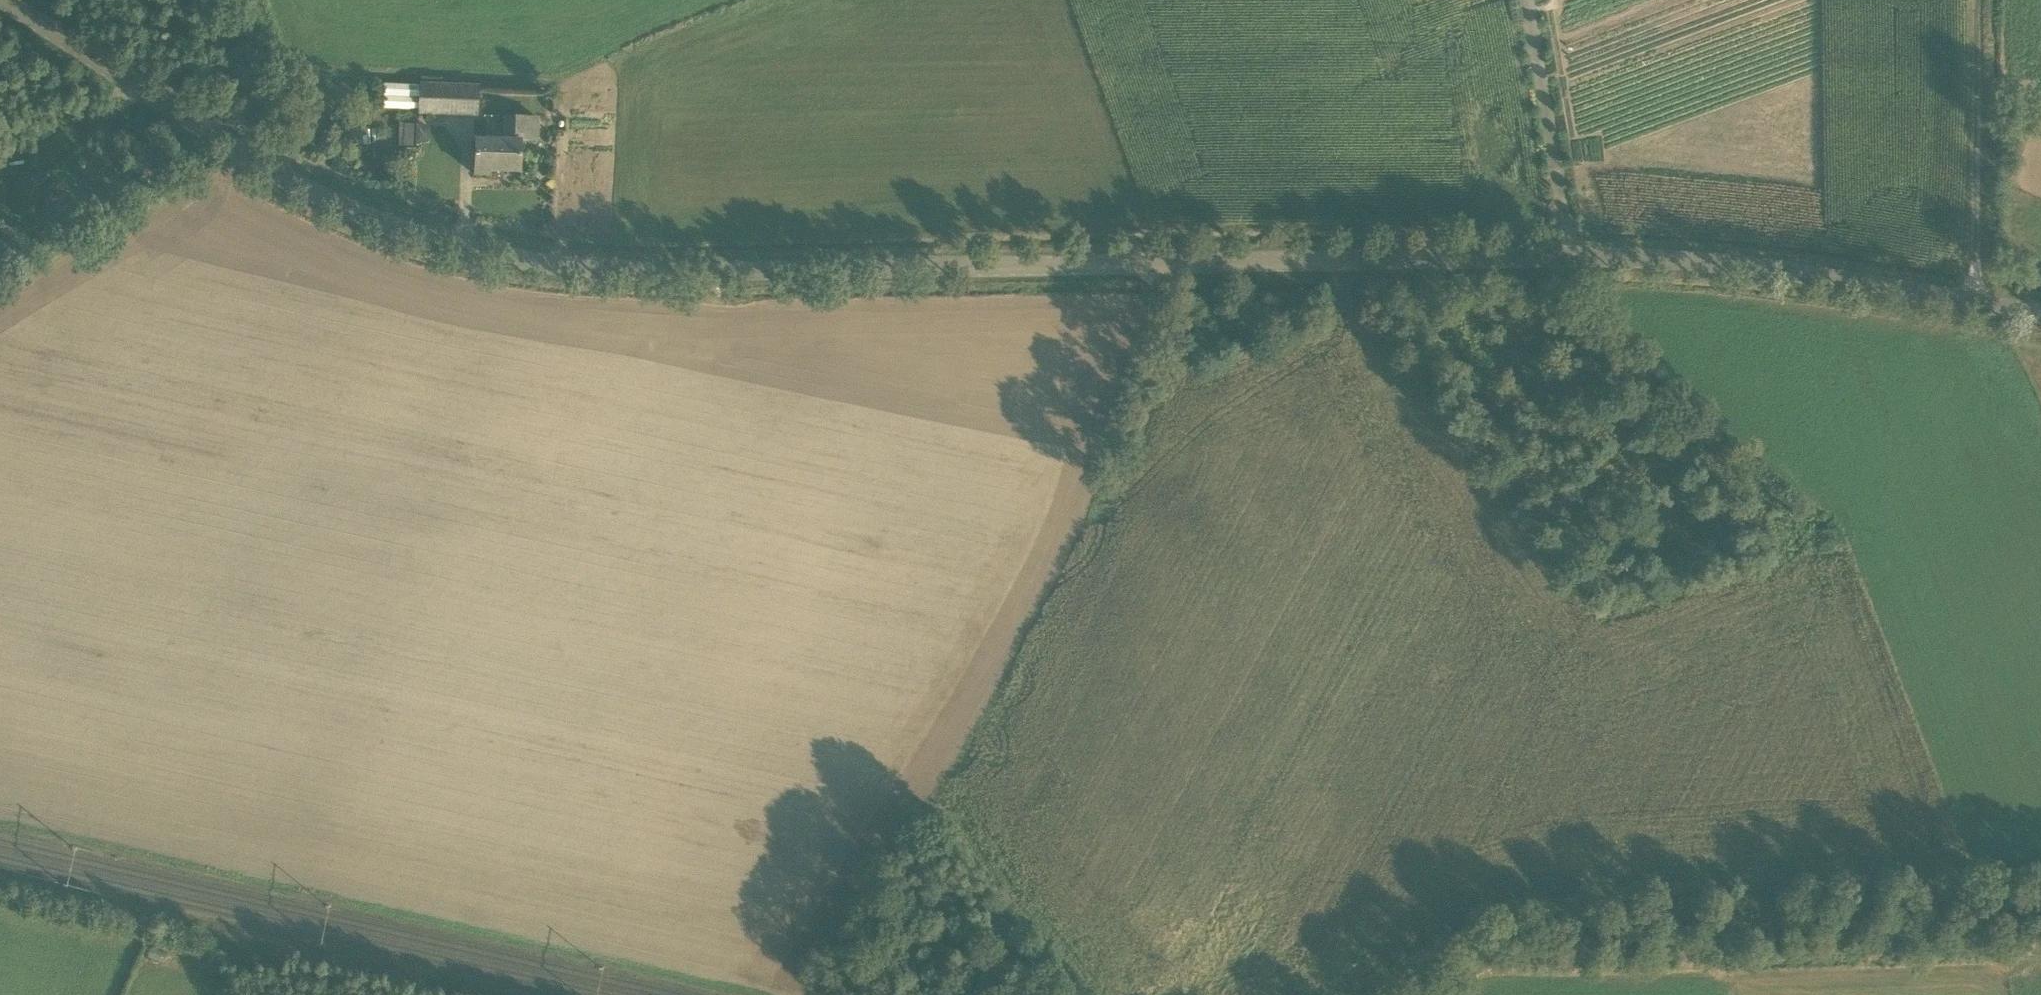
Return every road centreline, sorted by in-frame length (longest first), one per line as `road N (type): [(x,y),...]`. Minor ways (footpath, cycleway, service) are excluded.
road 1 (unclassified): [(1974,306),(1749,260),(612,271),(441,241),(296,184),(0,2)]
road 2 (track): [(1974,306),(1985,0)]

